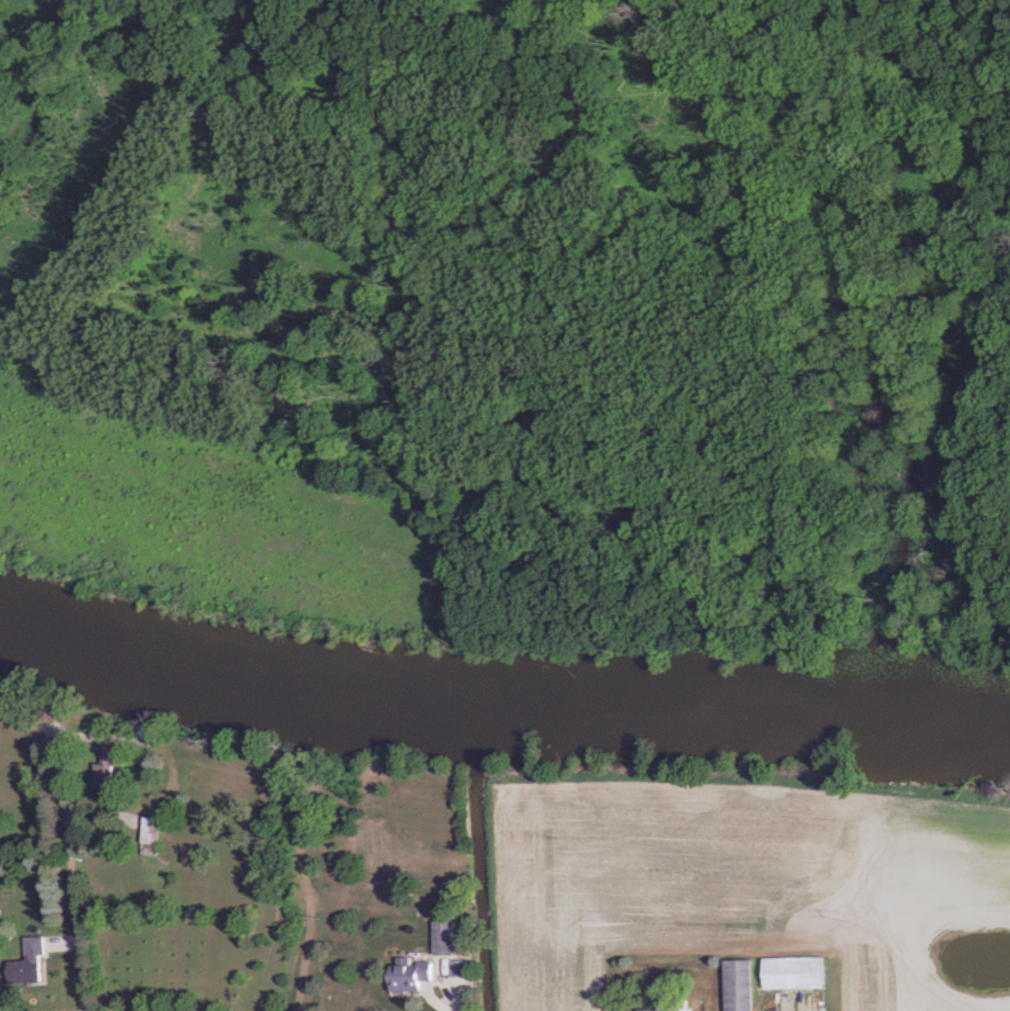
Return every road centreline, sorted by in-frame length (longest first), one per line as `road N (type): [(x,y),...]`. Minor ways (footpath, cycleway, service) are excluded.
road 1 (residential): [(86,1010),(62,752)]

